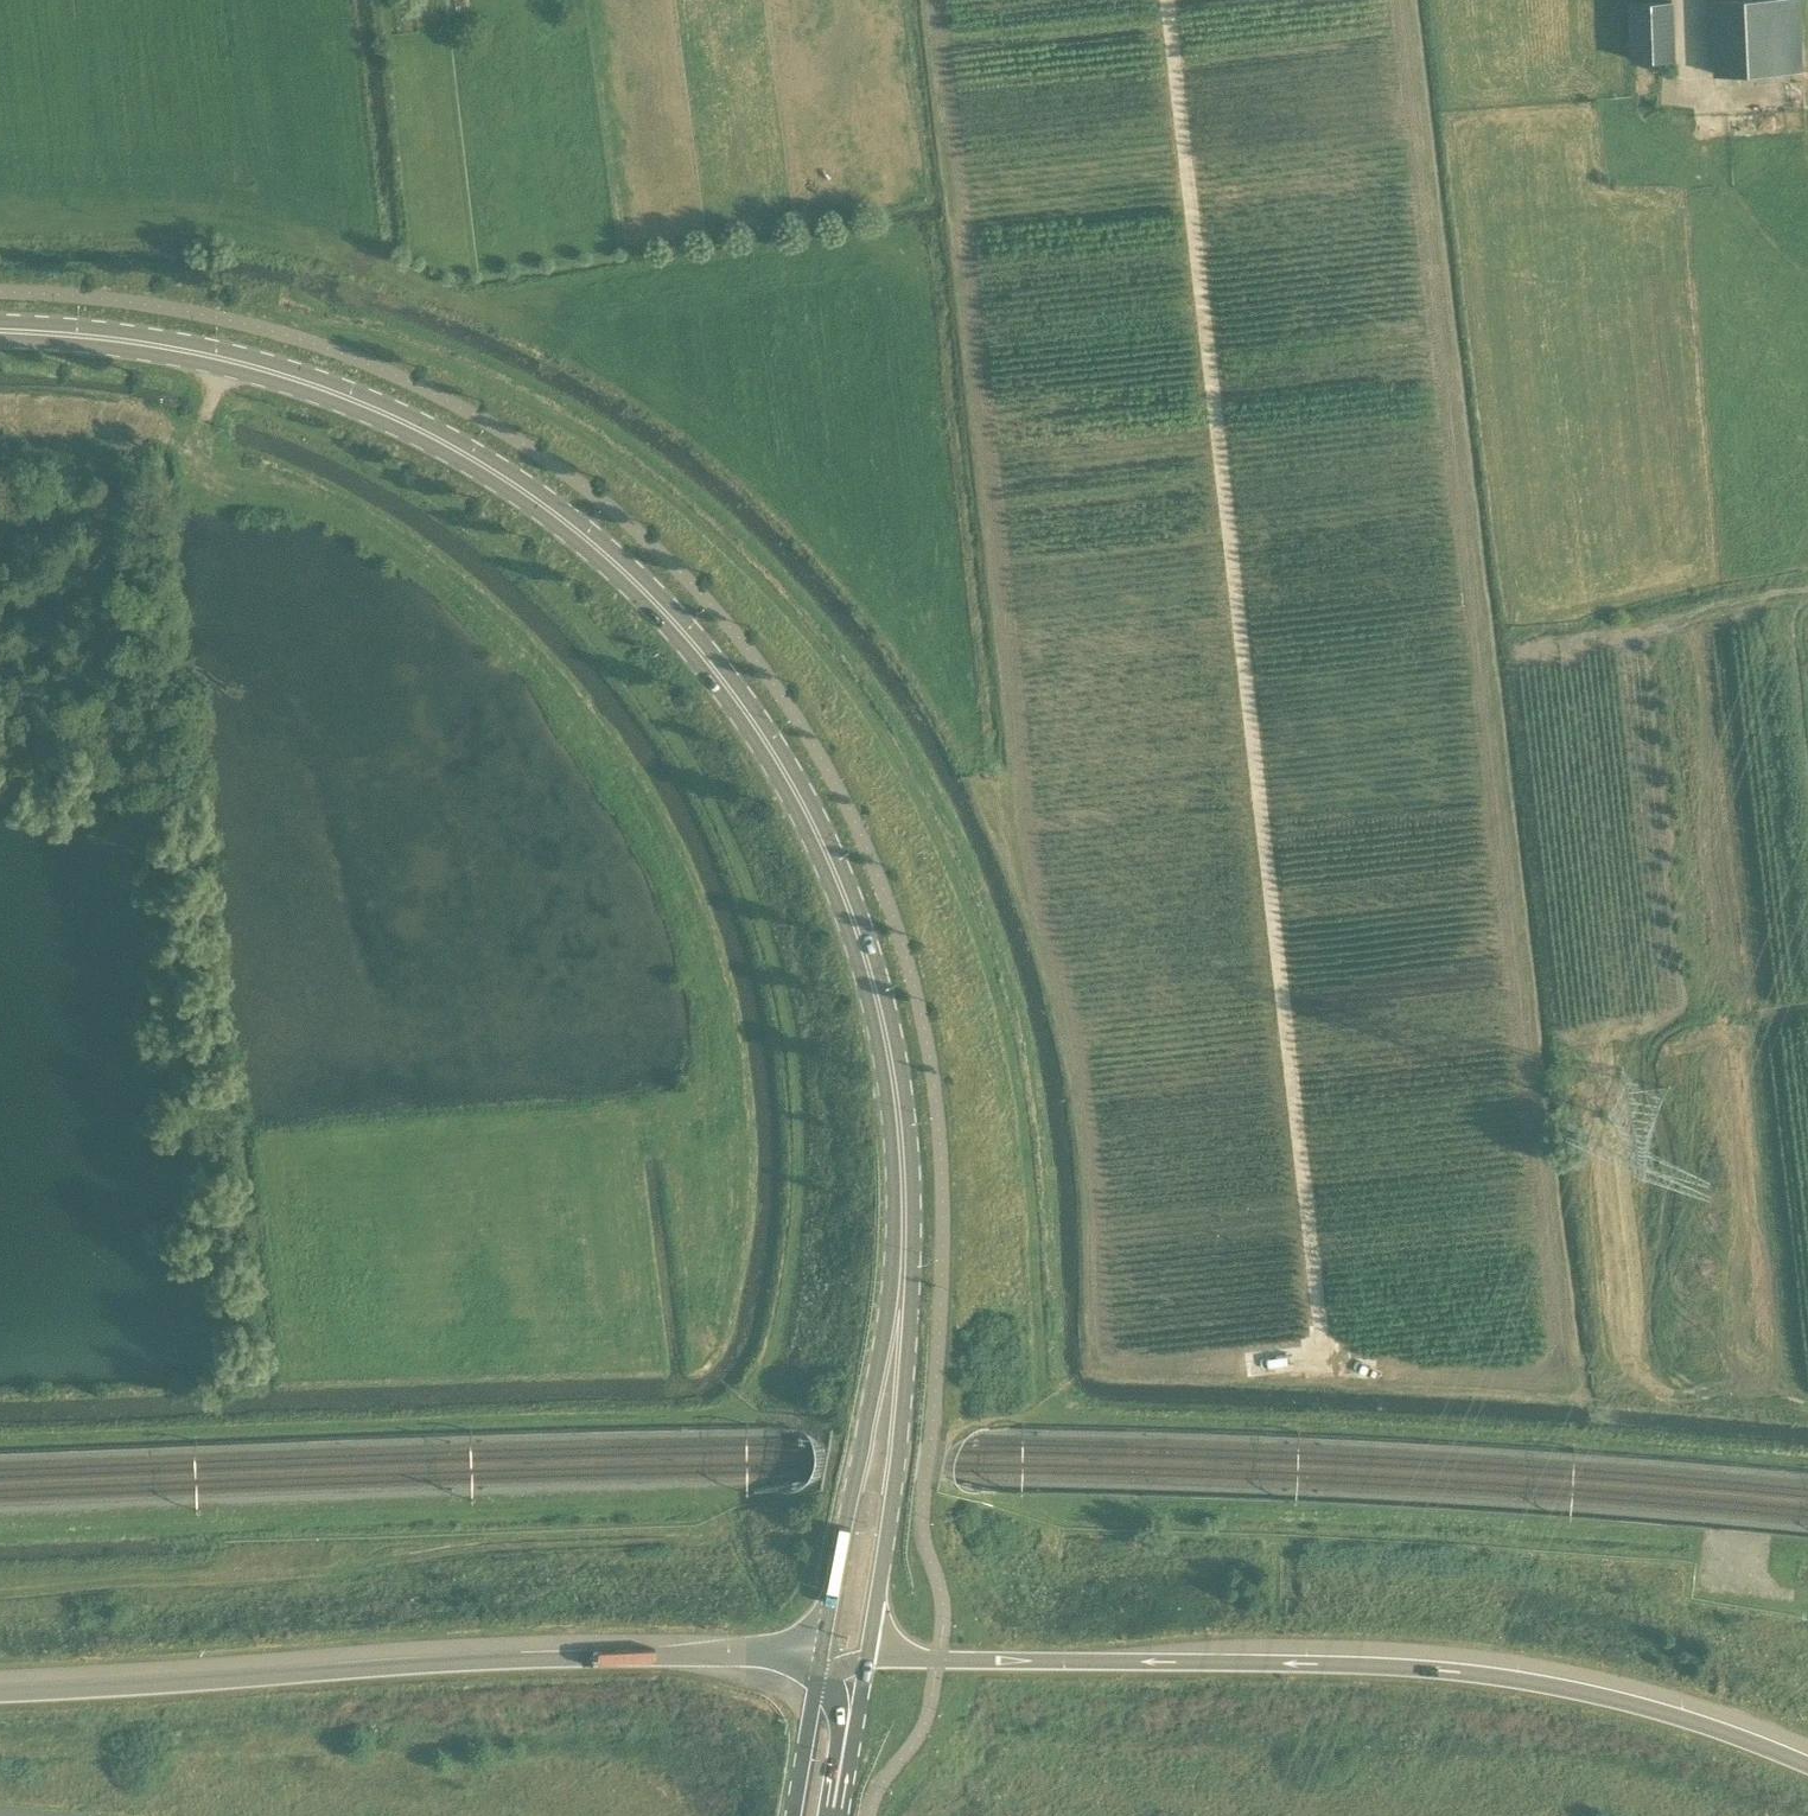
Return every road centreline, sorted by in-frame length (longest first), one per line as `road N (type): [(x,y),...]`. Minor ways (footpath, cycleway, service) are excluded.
road 1 (tertiary): [(0,333),(91,337),(220,359),(348,400),(463,454),(588,540),(697,640),(839,872),(899,1086),(907,1240)]
road 2 (motorway): [(1807,1769),(1618,1700),(1507,1681),(1291,1664),(867,1660)]
road 3 (motorway): [(820,1660),(534,1661),(242,1686),(0,1688)]
road 4 (tertiary): [(907,1240),(820,1660)]
road 5 (tertiary): [(867,1660),(907,1413),(907,1240)]
road 6 (tertiary): [(840,1815),(867,1660)]
road 7 (tertiary): [(820,1660),(796,1815)]

